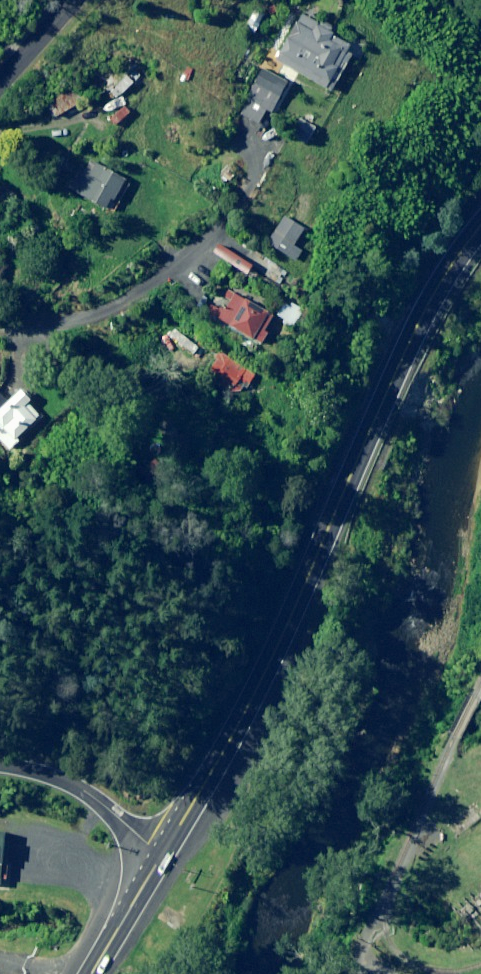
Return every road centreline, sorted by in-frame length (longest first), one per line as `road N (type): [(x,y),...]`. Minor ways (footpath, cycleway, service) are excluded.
road 1 (trunk): [(480,228),(402,357),(269,666),(164,855)]
road 2 (residential): [(0,325),(47,321),(98,299),(206,204)]
road 3 (residential): [(164,855),(97,800),(58,779),(0,764)]
road 4 (trunk): [(164,855),(94,973)]

